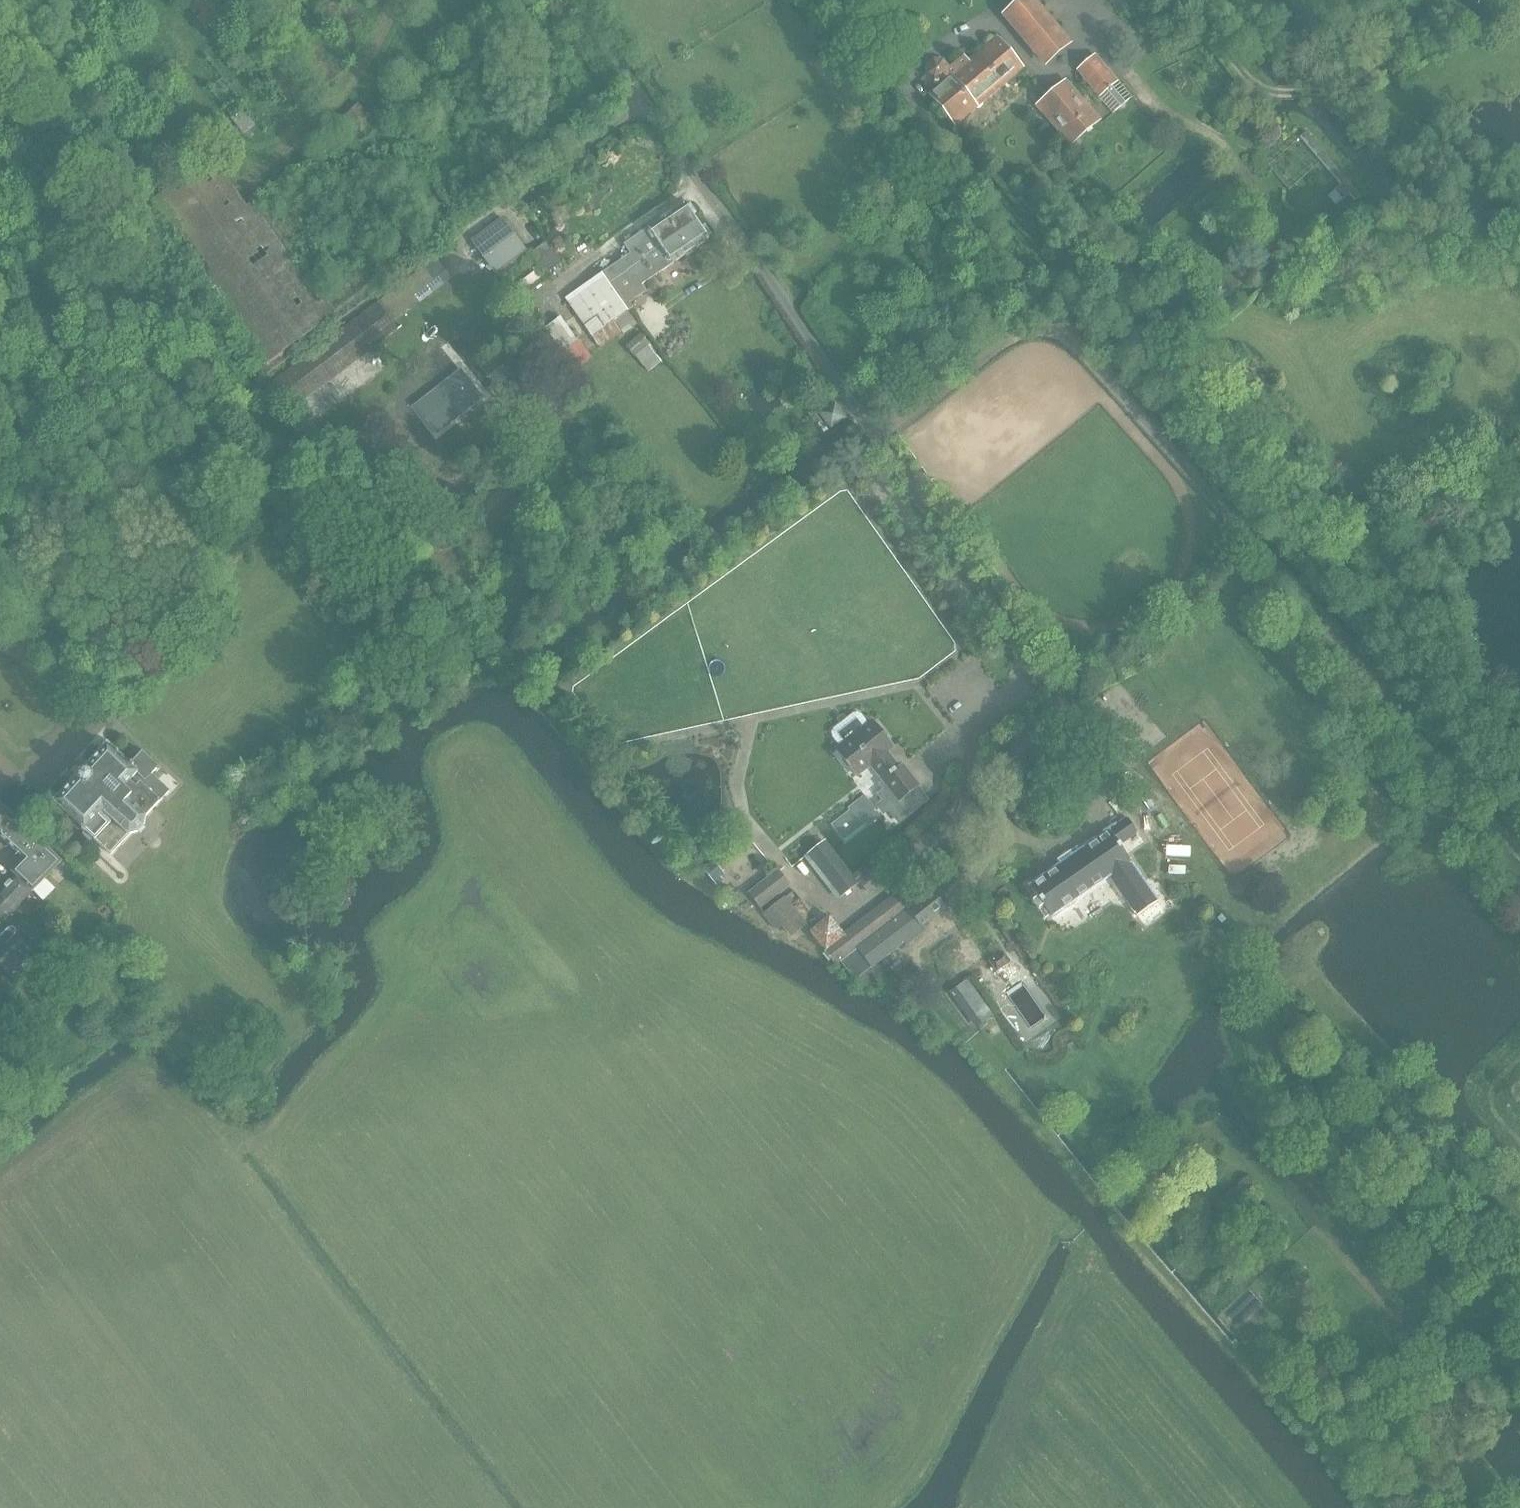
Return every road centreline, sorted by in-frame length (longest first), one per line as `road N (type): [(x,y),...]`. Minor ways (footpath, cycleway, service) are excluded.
road 1 (track): [(1103,31),(1129,75),(1167,115),(1220,139),(1309,241),(1325,242),(1379,202),(1407,215),(1519,237)]
road 2 (track): [(399,0),(355,78),(260,177)]

